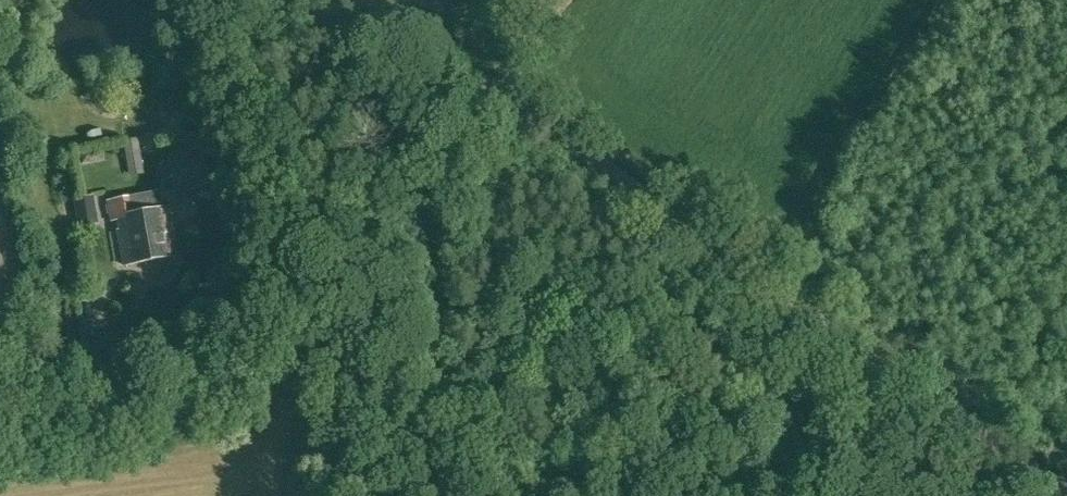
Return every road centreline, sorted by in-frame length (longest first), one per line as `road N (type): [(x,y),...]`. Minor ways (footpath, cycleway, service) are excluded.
road 1 (track): [(727,251),(415,321),(0,397)]
road 2 (unclassified): [(373,0),(727,251)]
road 3 (unclassified): [(1066,492),(727,251)]
road 4 (track): [(955,0),(775,284)]
road 5 (track): [(415,321),(484,78)]

